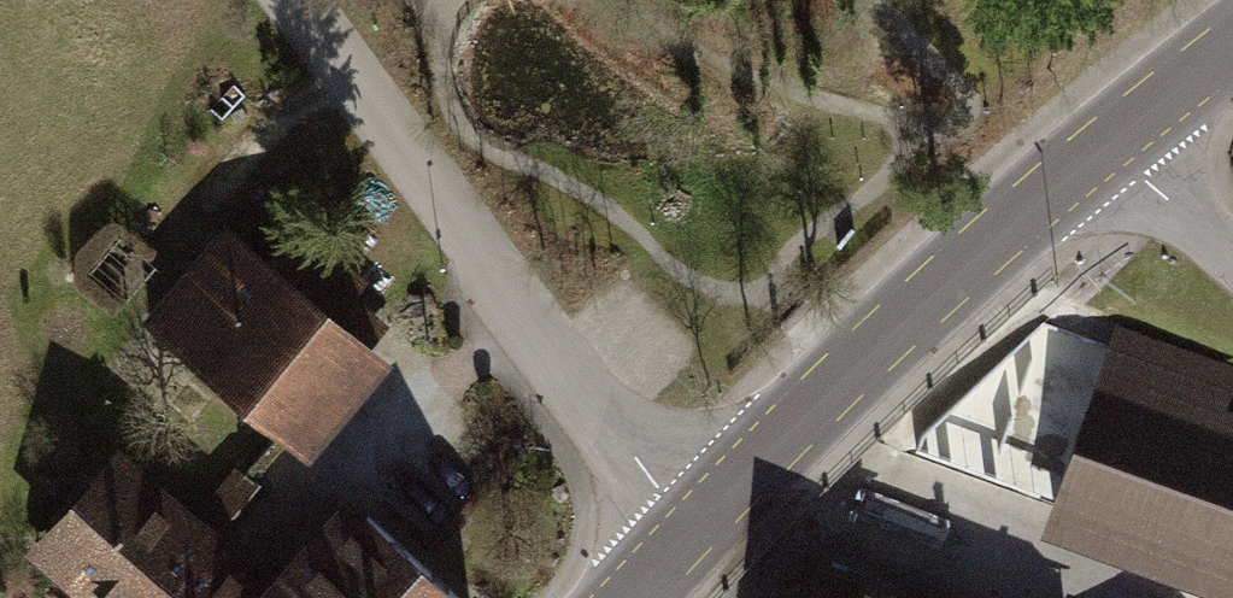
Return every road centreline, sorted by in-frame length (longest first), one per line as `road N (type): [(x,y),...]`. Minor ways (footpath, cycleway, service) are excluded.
road 1 (residential): [(293,0),(464,226),(503,290),(692,530)]
road 2 (tertiary): [(1105,145),(931,295),(692,530)]
road 3 (residential): [(1105,145),(1232,256)]
road 4 (tertiary): [(1232,47),(1105,145)]

